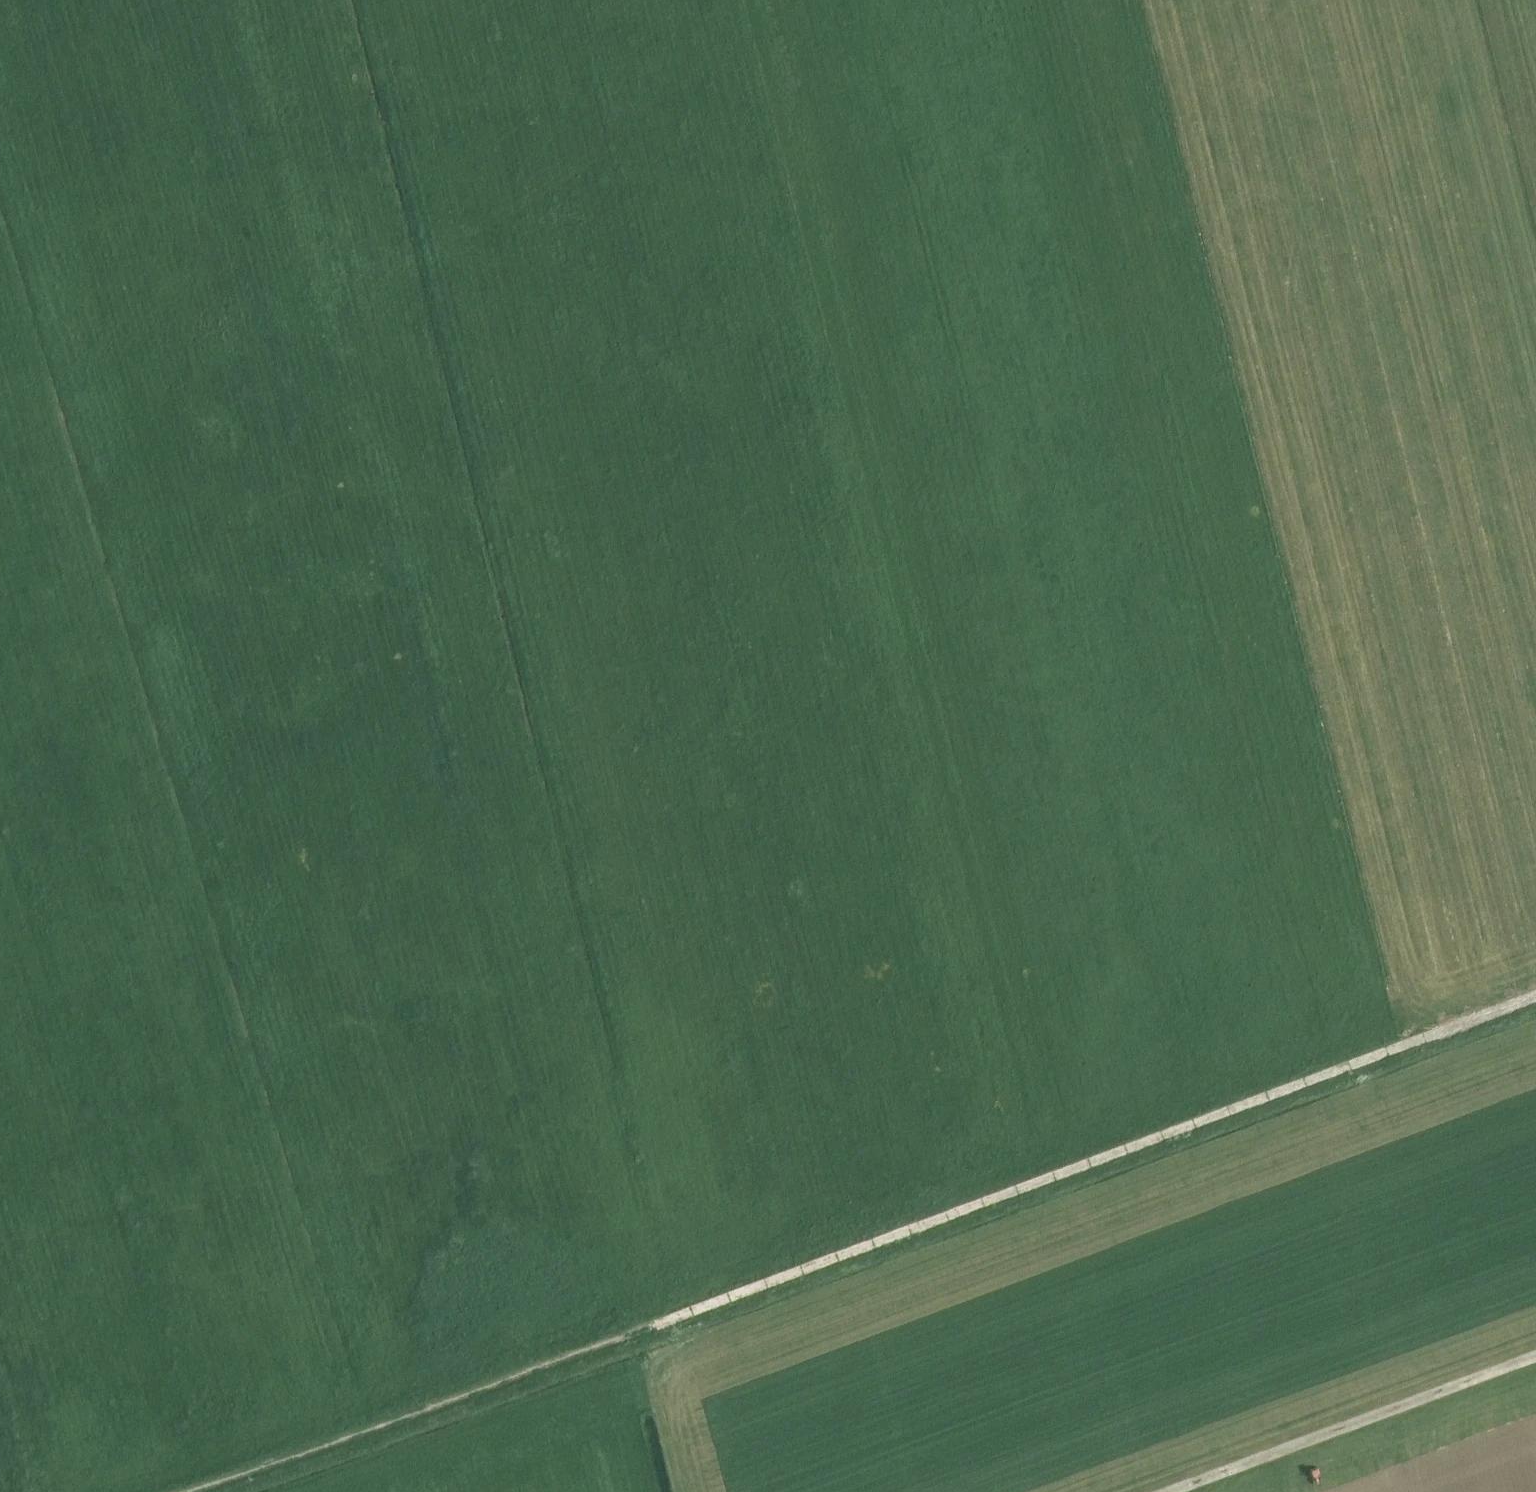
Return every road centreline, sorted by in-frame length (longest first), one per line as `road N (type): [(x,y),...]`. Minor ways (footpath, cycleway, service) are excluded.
road 1 (track): [(1535,992),(177,1491)]
road 2 (track): [(1535,1356),(1169,1491)]

